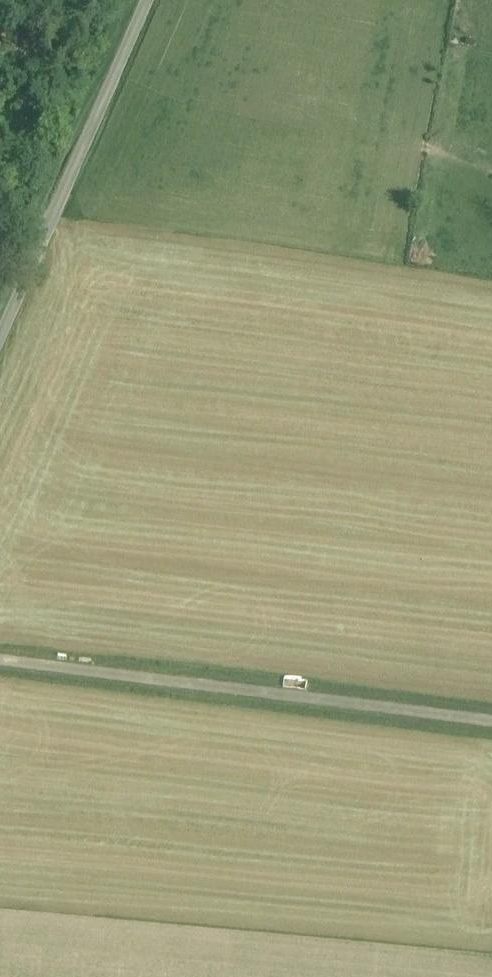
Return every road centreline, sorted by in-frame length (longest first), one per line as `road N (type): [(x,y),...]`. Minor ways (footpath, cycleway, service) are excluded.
road 1 (unclassified): [(0,330),(149,0)]

